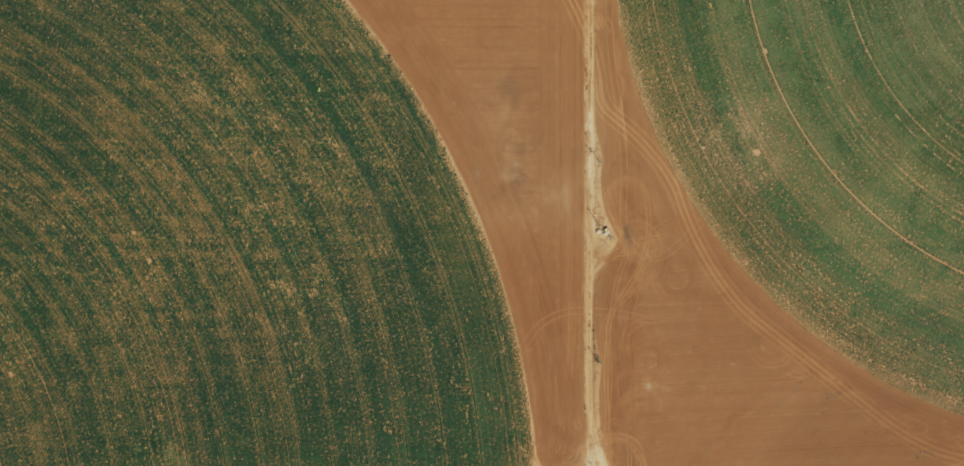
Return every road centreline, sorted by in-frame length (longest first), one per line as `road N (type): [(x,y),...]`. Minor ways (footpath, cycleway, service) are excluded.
road 1 (residential): [(593,465),(595,0)]

